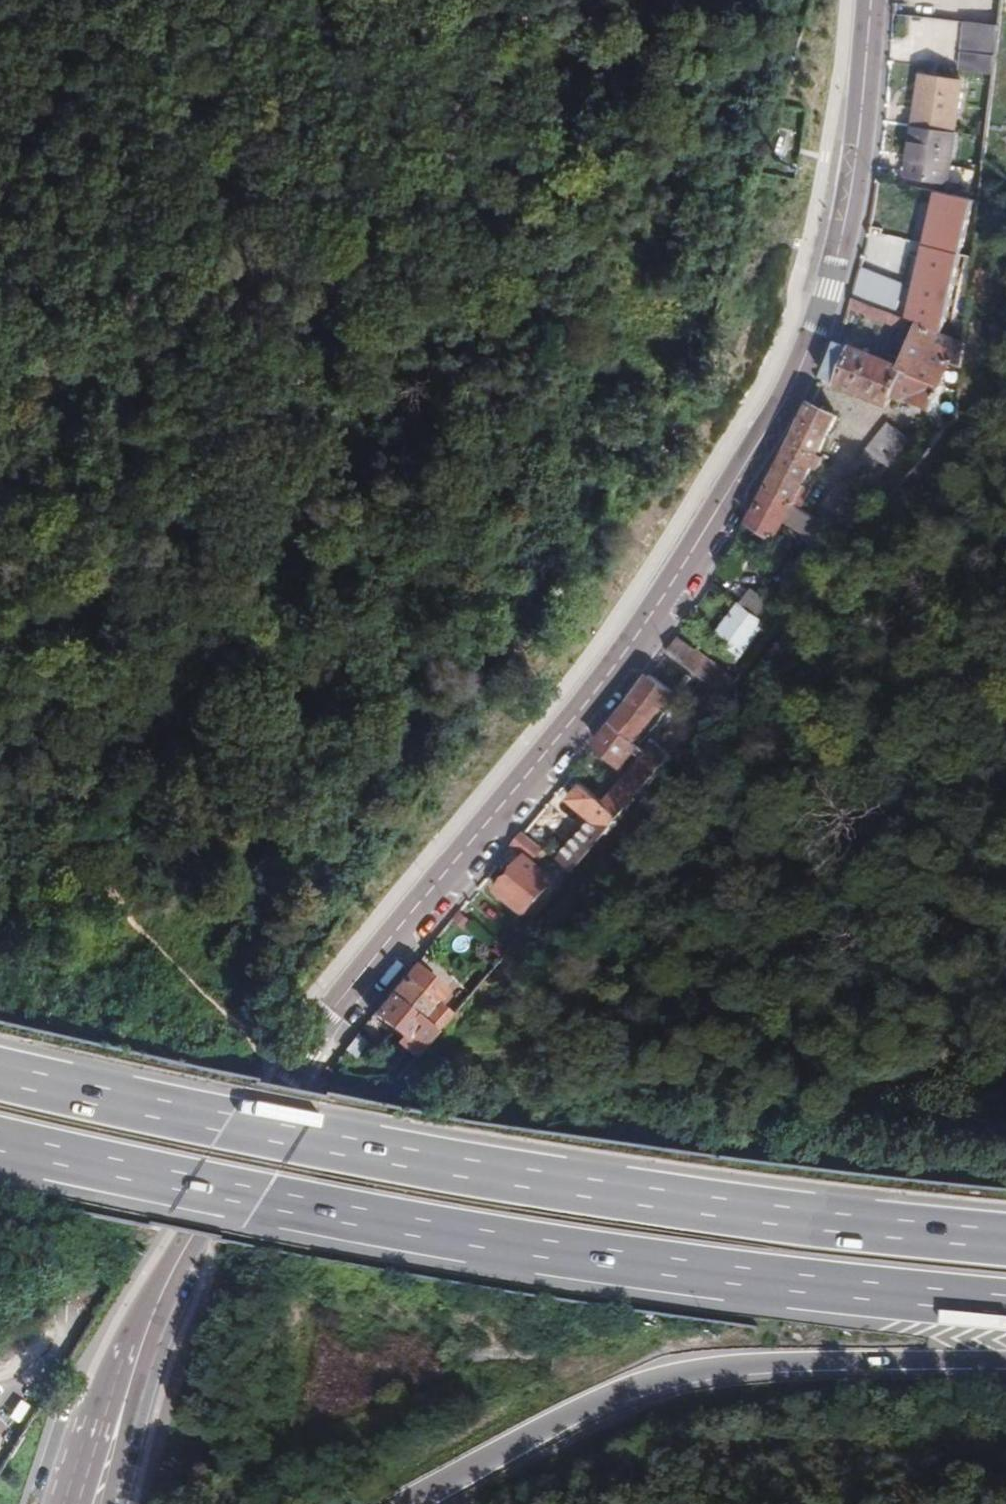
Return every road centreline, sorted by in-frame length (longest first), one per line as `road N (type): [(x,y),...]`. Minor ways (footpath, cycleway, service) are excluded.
road 1 (secondary): [(872,0),(857,155),(830,289),(777,424),(619,683),(283,1096),(194,1232)]
road 2 (trunk): [(1005,1242),(827,1227),(545,1185),(166,1112),(0,1070)]
road 3 (trunk): [(0,1140),(132,1174),(522,1248),(1005,1308)]
road 4 (track): [(521,0),(535,67),(536,118),(562,225),(559,264),(536,294),(499,321),(399,330),(267,391),(219,396),(59,372)]
road 5 (track): [(262,1057),(134,923),(104,878),(64,628),(59,372)]
road 6 (trunk): [(396,1503),(593,1404),(653,1382),(730,1366),(1005,1361)]
road 7 (track): [(59,372),(105,164),(97,0)]
road 8 (secondary): [(83,1503),(139,1341),(194,1232)]

